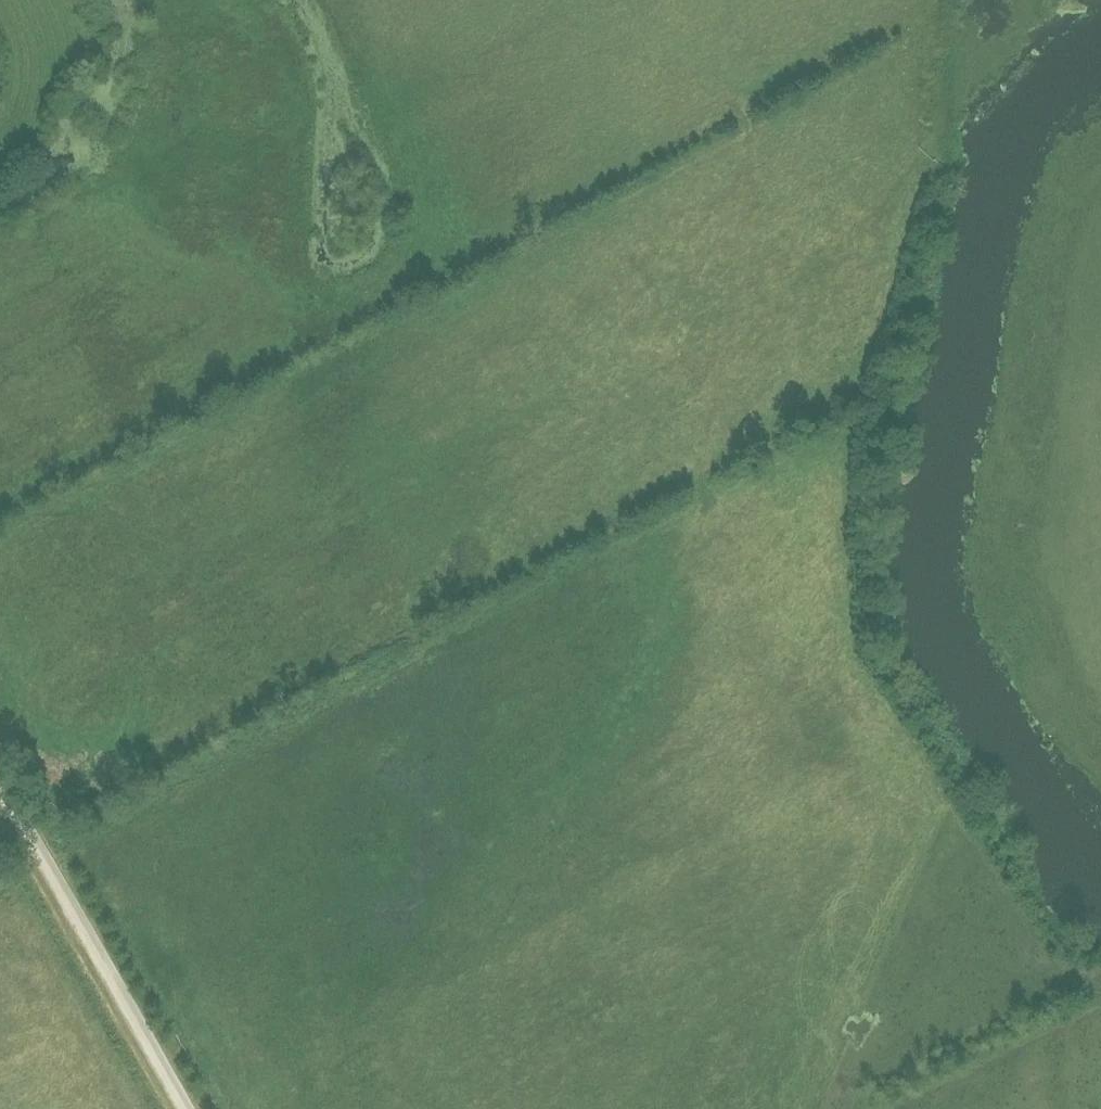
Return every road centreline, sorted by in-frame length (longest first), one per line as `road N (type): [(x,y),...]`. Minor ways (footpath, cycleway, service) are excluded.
road 1 (track): [(180,1108),(0,793)]

